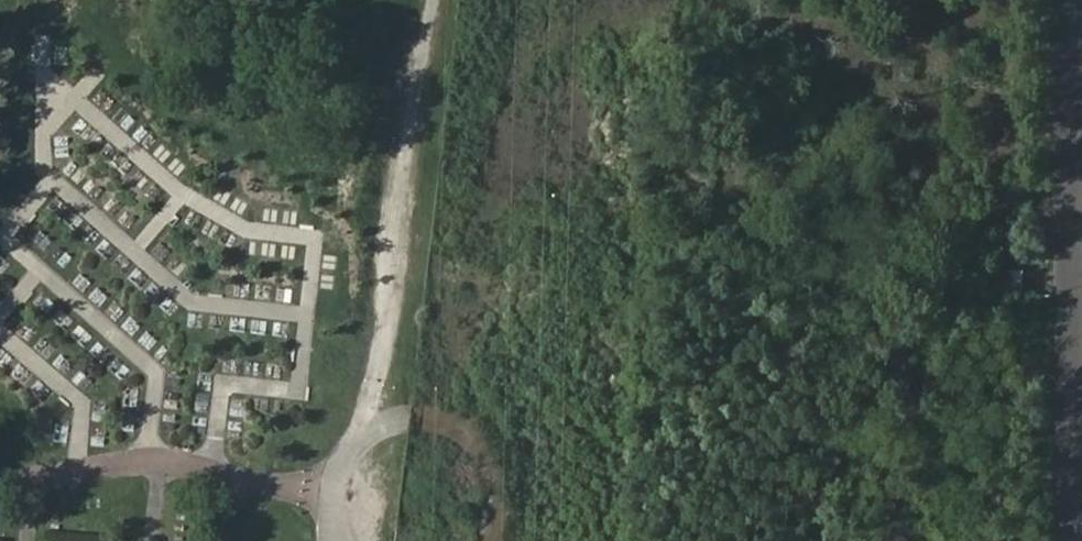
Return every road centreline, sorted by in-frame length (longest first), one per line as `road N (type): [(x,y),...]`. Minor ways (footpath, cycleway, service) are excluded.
road 1 (unclassified): [(1076,540),(1074,0)]

